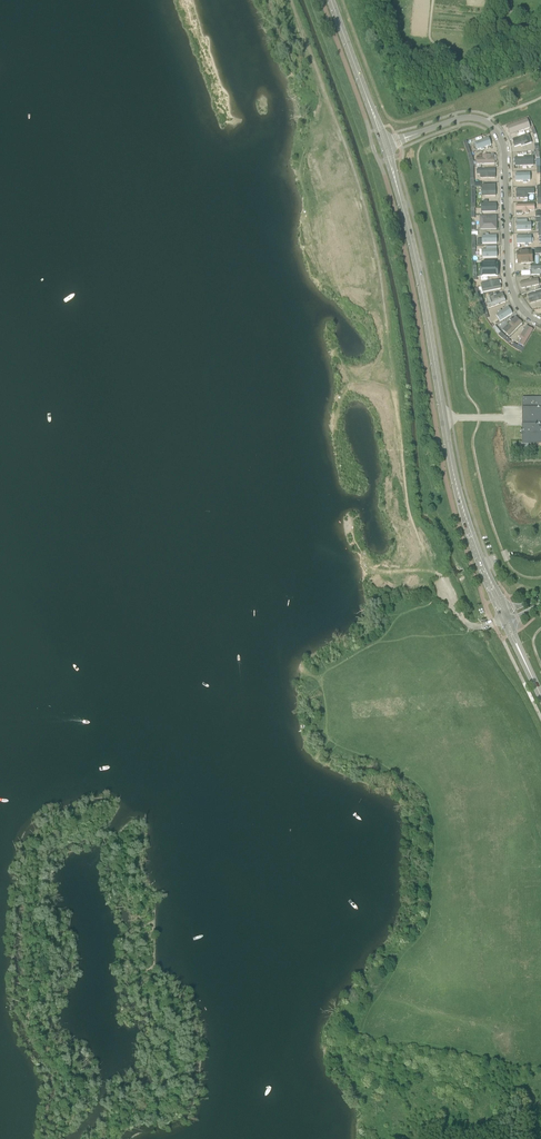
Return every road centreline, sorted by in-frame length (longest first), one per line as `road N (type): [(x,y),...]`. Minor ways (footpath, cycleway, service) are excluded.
road 1 (secondary): [(505,618),(458,493),(417,266),(385,145)]
road 2 (residential): [(385,145),(463,118),(495,129),(504,148),(508,280),(519,307),(540,323)]
road 3 (secondary): [(385,145),(331,0)]

